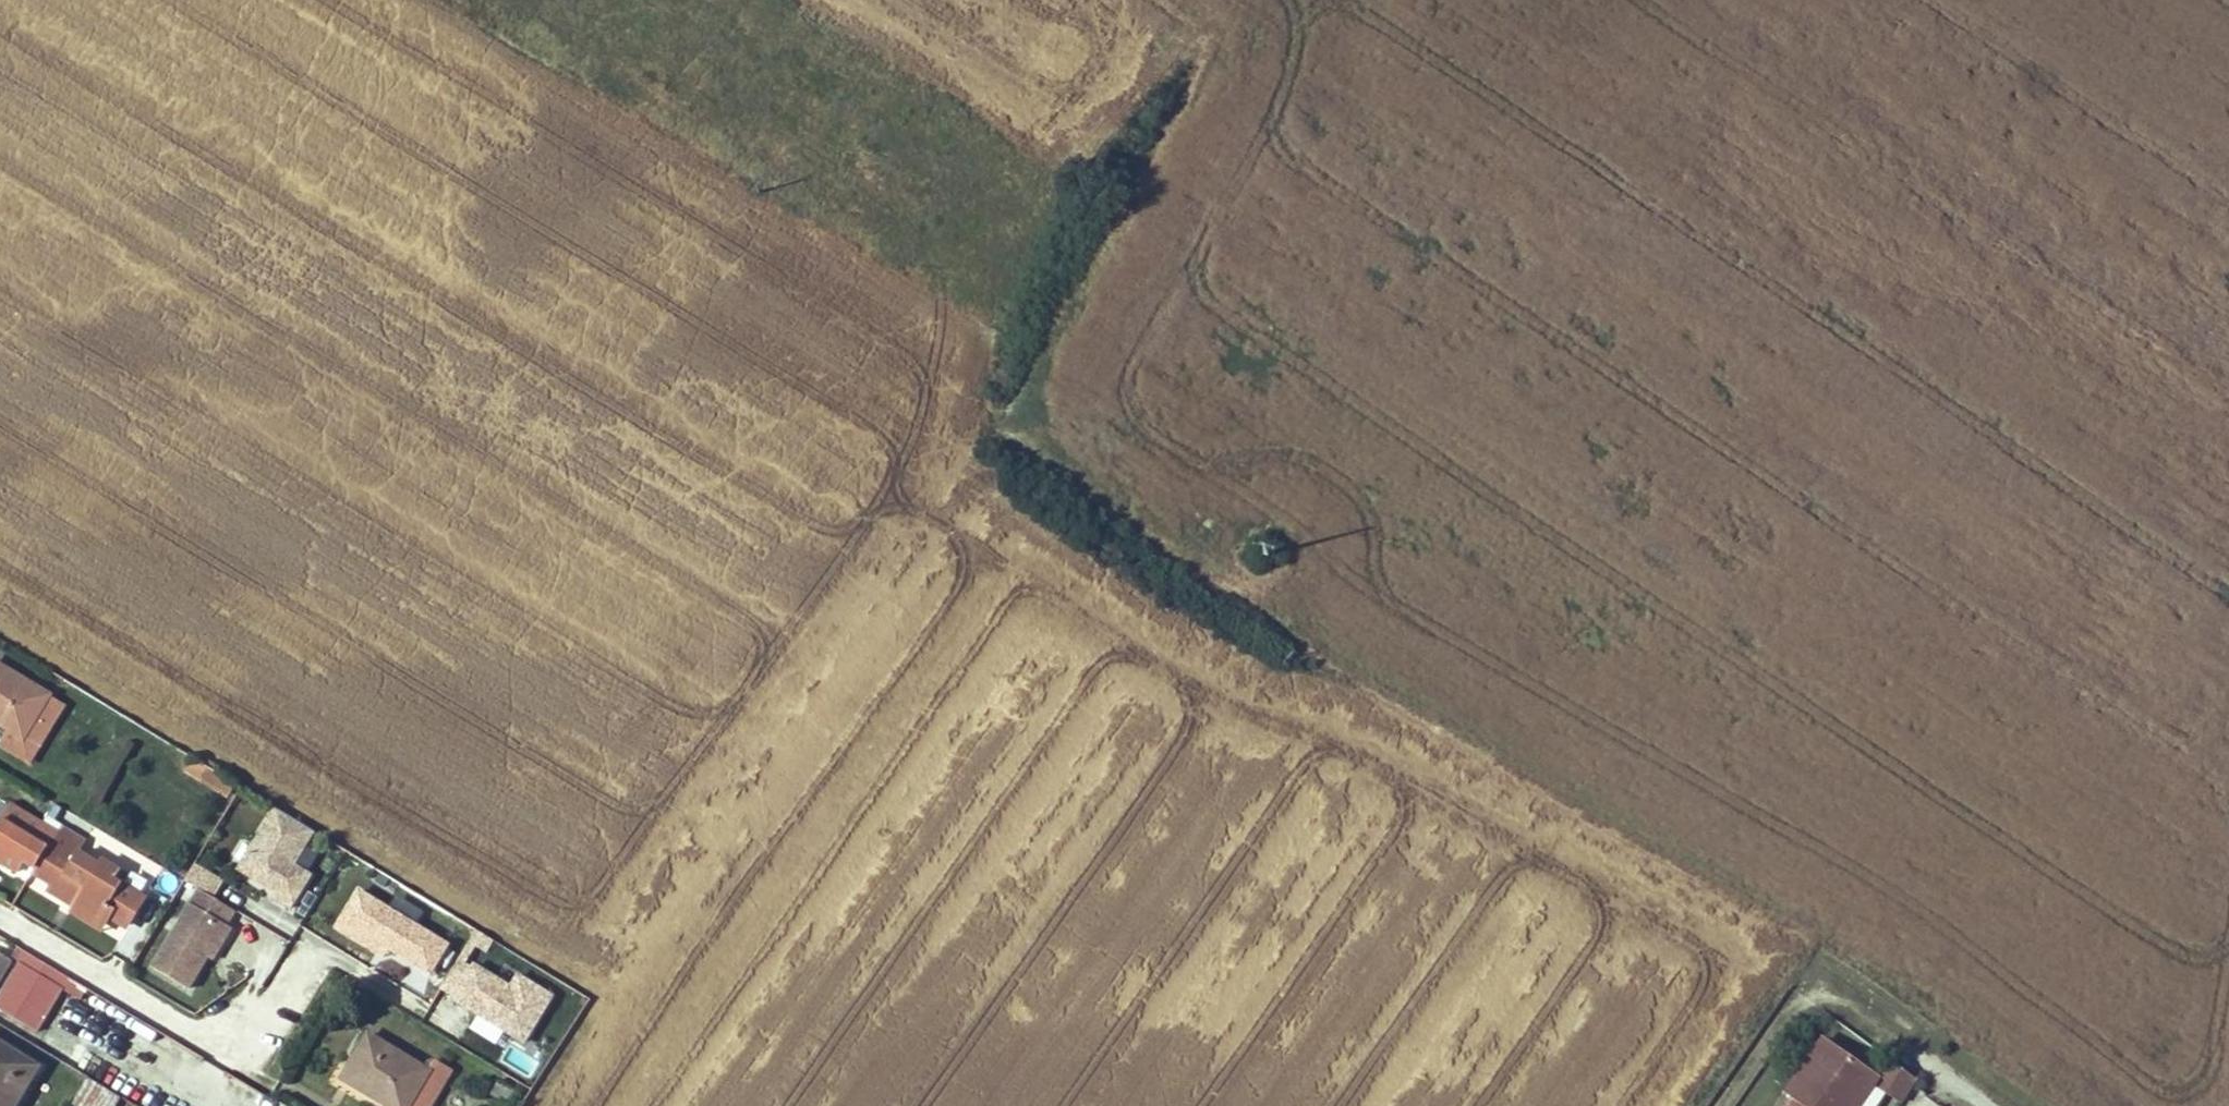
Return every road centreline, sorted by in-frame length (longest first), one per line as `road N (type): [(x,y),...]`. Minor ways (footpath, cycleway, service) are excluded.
road 1 (residential): [(275,1088),(0,918)]
road 2 (residential): [(1974,1105),(1789,970)]

